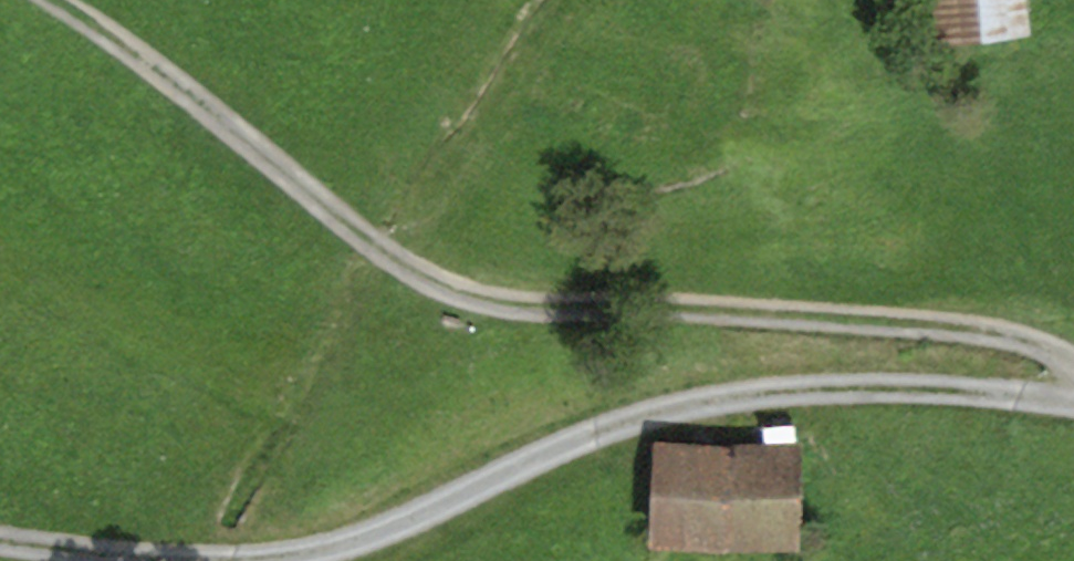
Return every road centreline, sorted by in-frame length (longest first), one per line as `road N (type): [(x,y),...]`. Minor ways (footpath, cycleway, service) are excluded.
road 1 (track): [(42,0),(457,303),(926,321),(1044,346),(1073,362)]
road 2 (track): [(1073,410),(970,390),(763,391),(623,424),(329,550),(264,560),(98,559),(0,543)]

